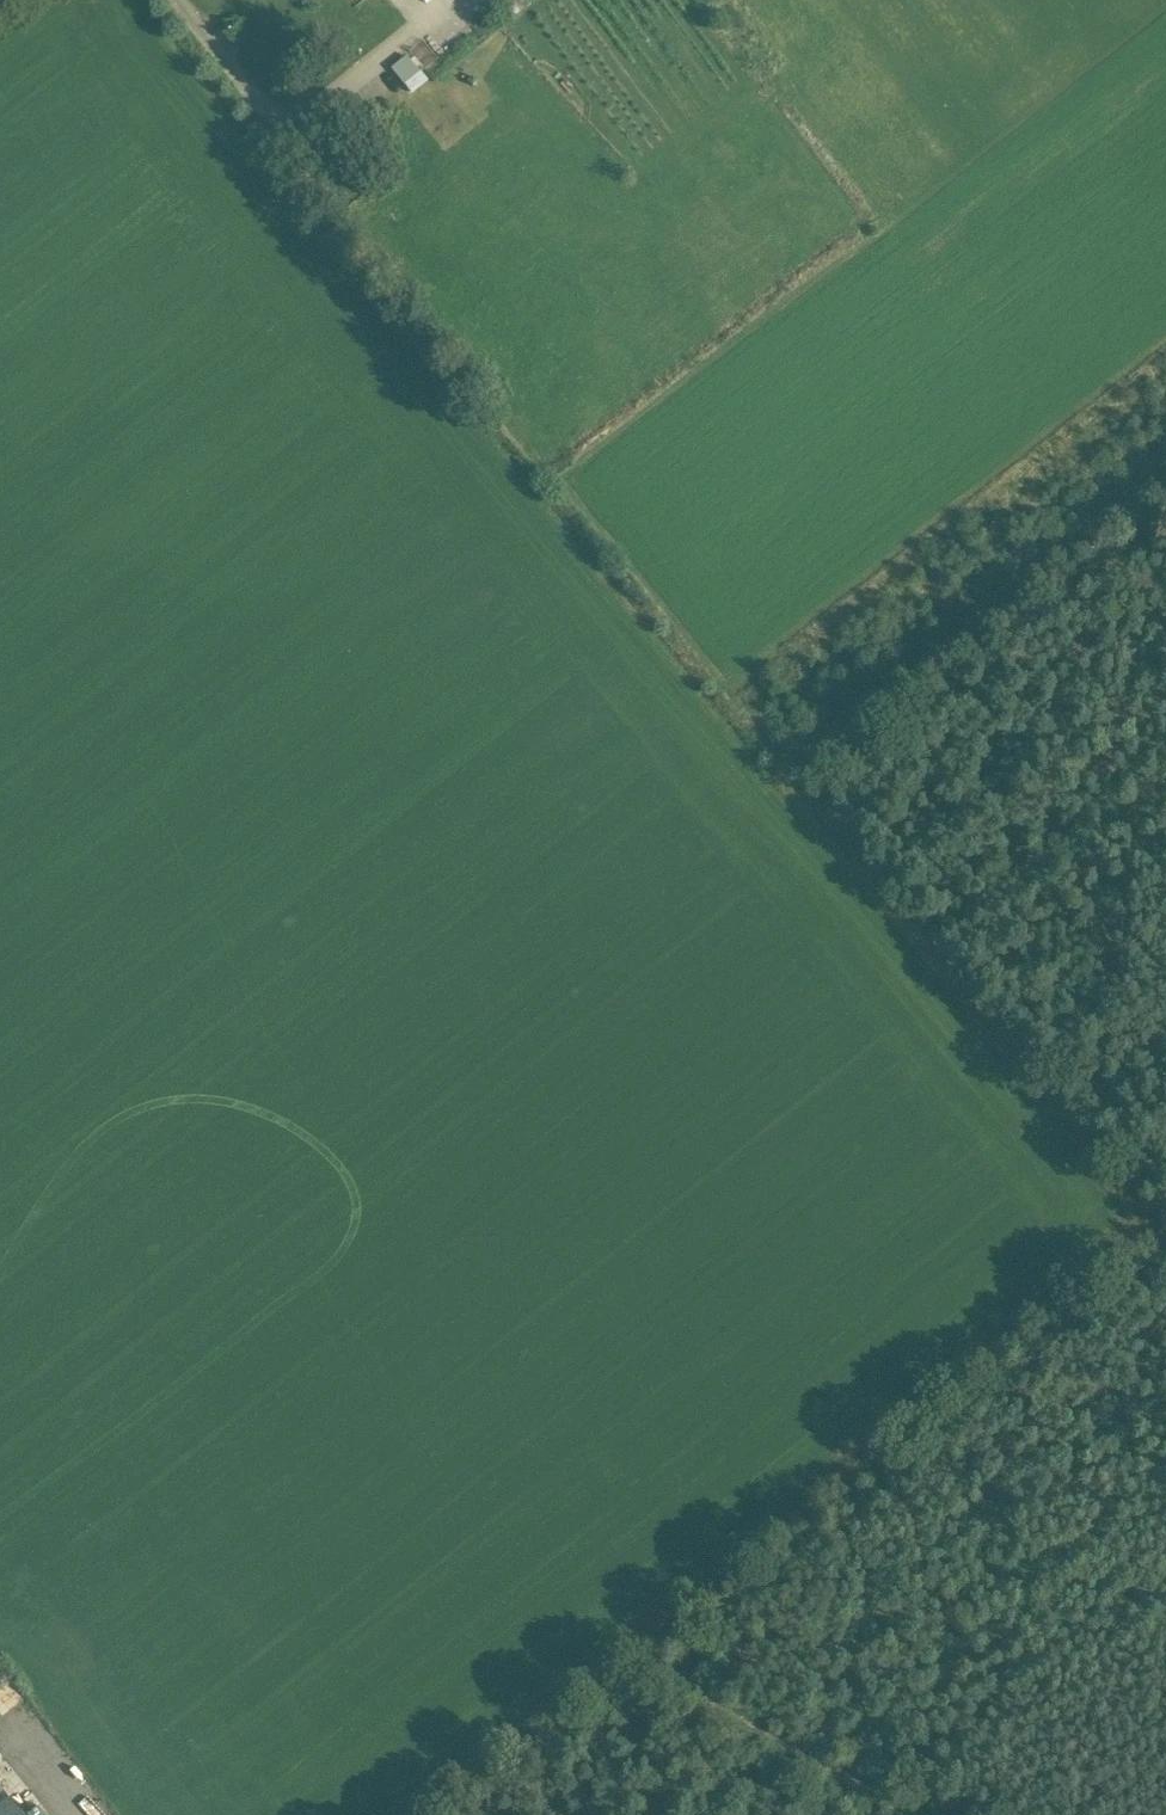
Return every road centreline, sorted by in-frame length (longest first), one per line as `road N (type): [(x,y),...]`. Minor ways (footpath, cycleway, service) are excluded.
road 1 (track): [(604,1685),(842,1814)]

